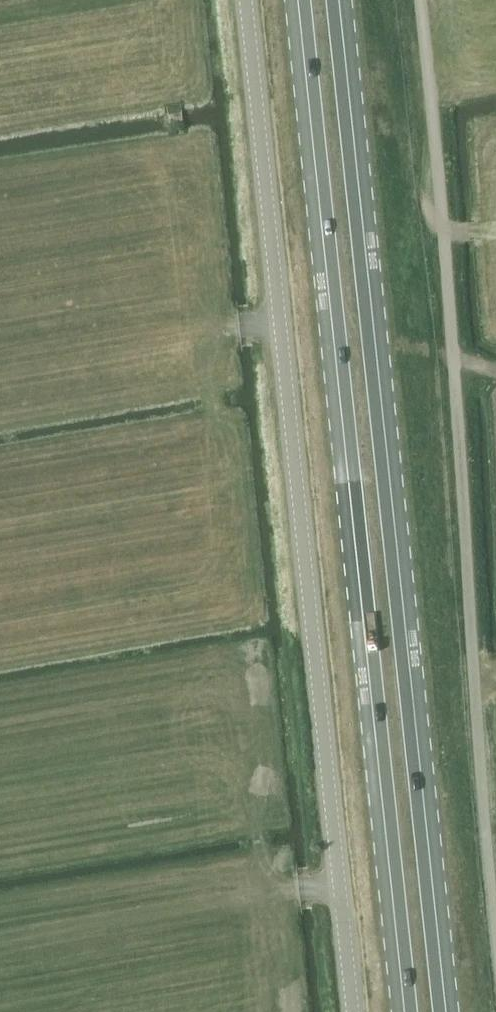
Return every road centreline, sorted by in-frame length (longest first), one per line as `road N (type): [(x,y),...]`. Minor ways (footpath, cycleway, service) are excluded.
road 1 (primary): [(297,0),(404,1011)]
road 2 (unclassified): [(352,1011),(246,0)]
road 3 (primary): [(445,1011),(339,0)]
road 4 (track): [(495,931),(420,0)]

